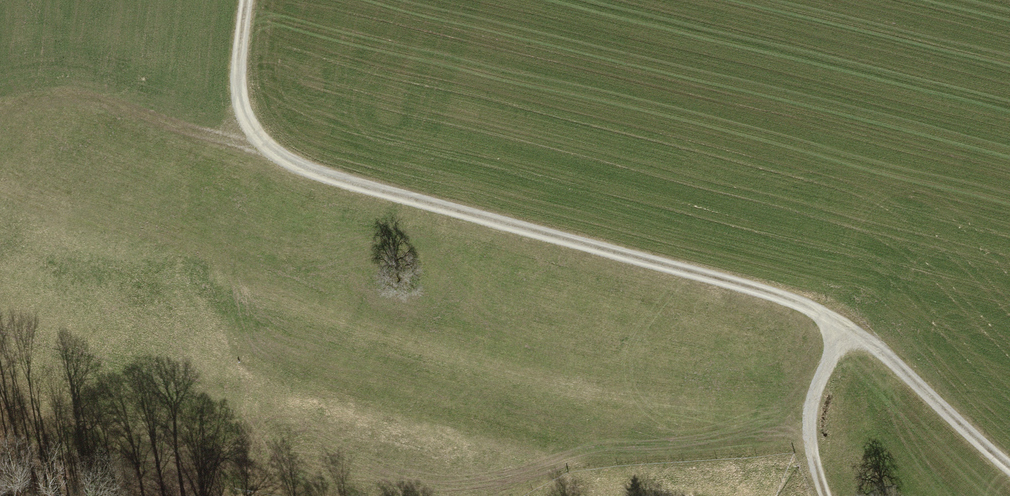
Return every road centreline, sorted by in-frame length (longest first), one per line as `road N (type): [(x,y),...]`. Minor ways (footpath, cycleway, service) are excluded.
road 1 (track): [(1009,468),(848,329),(779,299),(293,170),(251,144),(240,108),(237,59),(246,0)]
road 2 (track): [(251,144),(226,144),(51,89),(0,109)]
road 3 (track): [(848,329),(816,399),(812,444),(827,495)]

